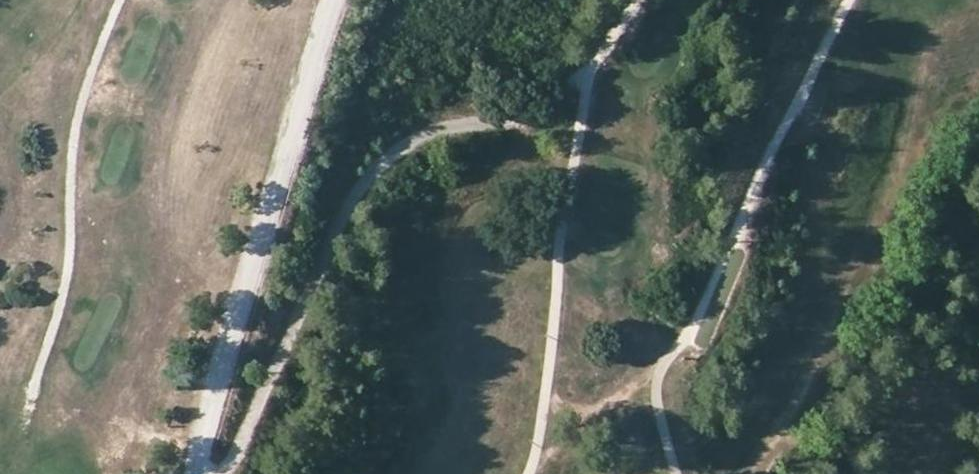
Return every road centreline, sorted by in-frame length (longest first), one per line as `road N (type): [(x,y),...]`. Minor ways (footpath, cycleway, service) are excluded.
road 1 (track): [(584,90),(454,123),(387,159),(356,193),(329,242),(238,446),(206,473)]
road 2 (track): [(673,473),(658,411),(660,362),(687,333),(713,285),(768,153),(849,0)]
road 3 (track): [(638,0),(590,66),(584,90),(547,388),(527,473)]
road 4 (track): [(117,0),(74,126),(69,253),(34,389)]

